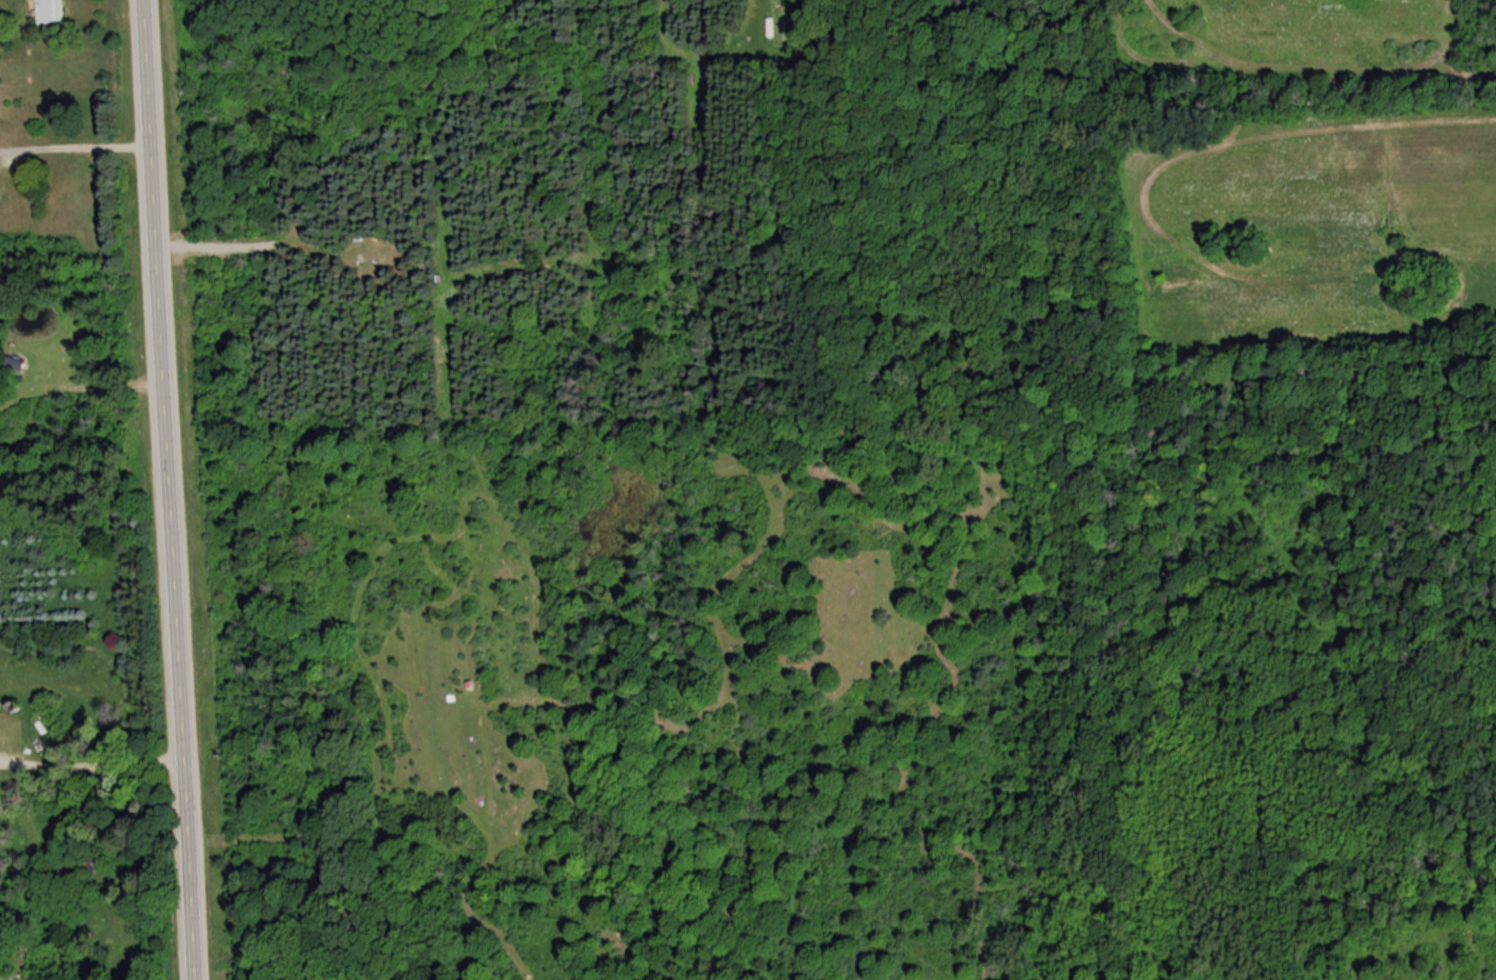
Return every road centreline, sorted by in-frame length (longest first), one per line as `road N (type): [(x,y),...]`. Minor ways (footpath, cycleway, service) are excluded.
road 1 (secondary): [(197,979),(146,0)]

